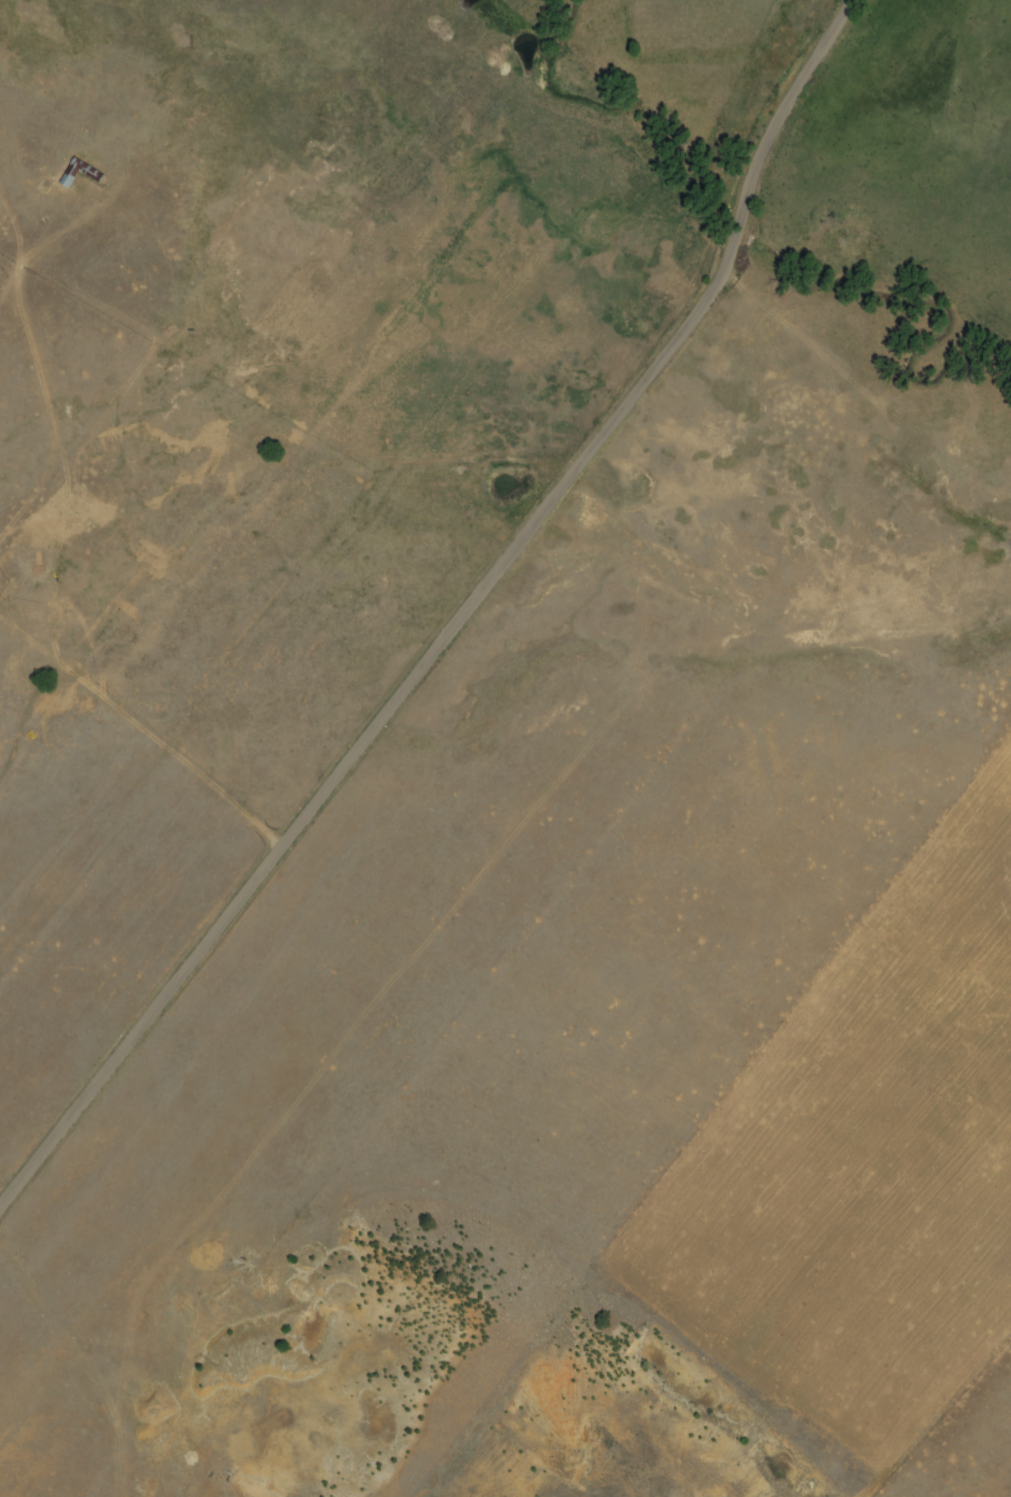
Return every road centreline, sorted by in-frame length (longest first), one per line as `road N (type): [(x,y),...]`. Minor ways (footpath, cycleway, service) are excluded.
road 1 (residential): [(0,1243),(593,444),(646,386),(861,0)]

